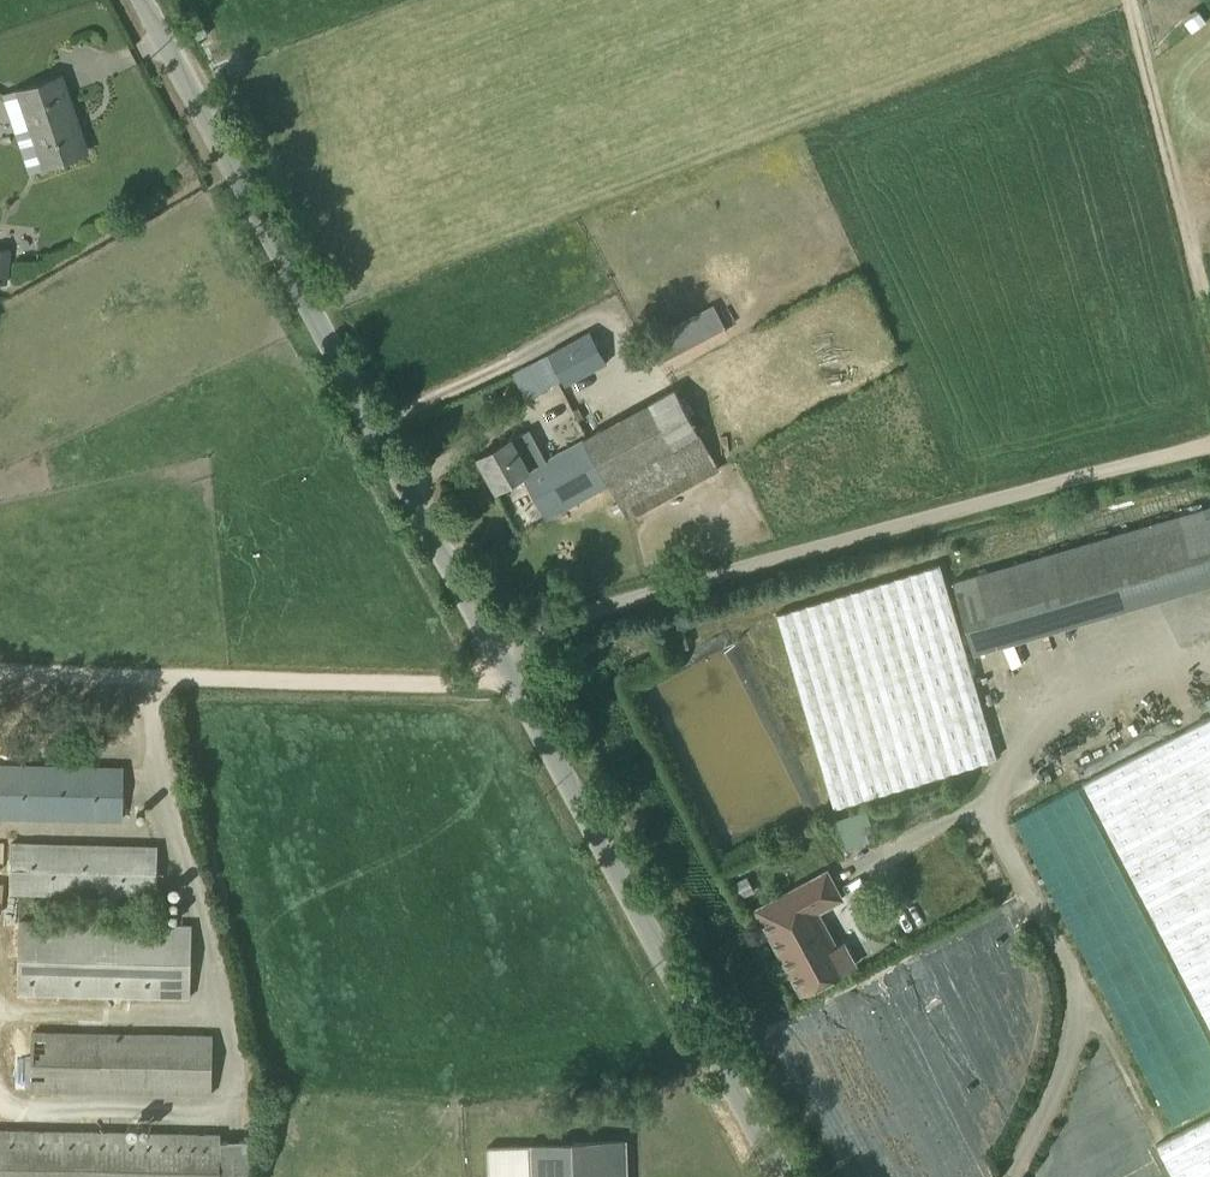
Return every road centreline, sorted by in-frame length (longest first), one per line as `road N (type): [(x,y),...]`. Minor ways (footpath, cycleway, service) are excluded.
road 1 (unclassified): [(492,651),(665,589),(1209,445)]
road 2 (unclassified): [(492,651),(137,0)]
road 3 (unclassified): [(779,1176),(492,651)]
road 4 (track): [(502,670),(468,681),(0,671)]
road 5 (track): [(1209,329),(1127,0)]

